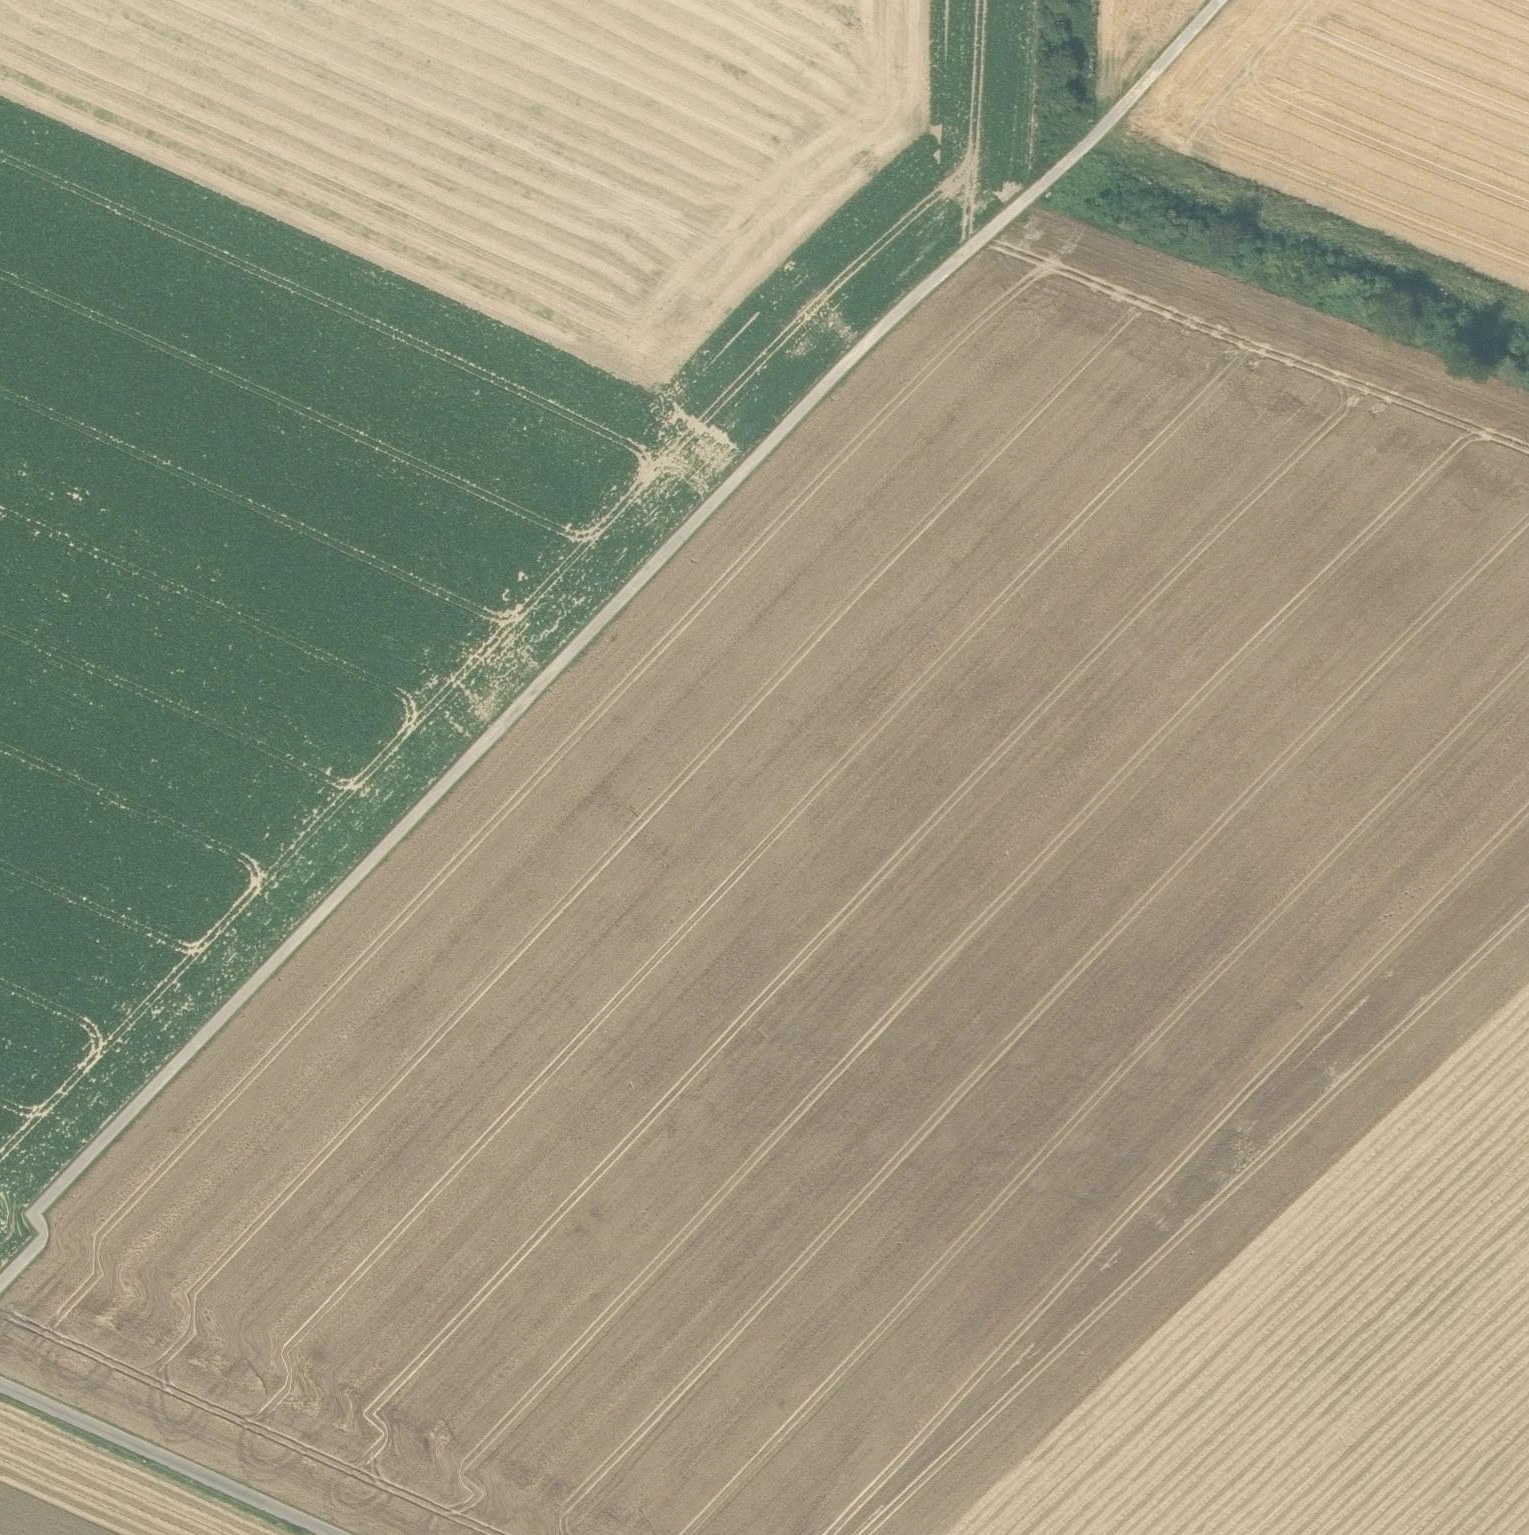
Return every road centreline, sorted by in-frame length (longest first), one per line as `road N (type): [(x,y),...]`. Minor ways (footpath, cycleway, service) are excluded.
road 1 (track): [(1219,0),(1070,160),(852,357),(0,1249)]
road 2 (unclassified): [(394,1534),(0,1359)]

